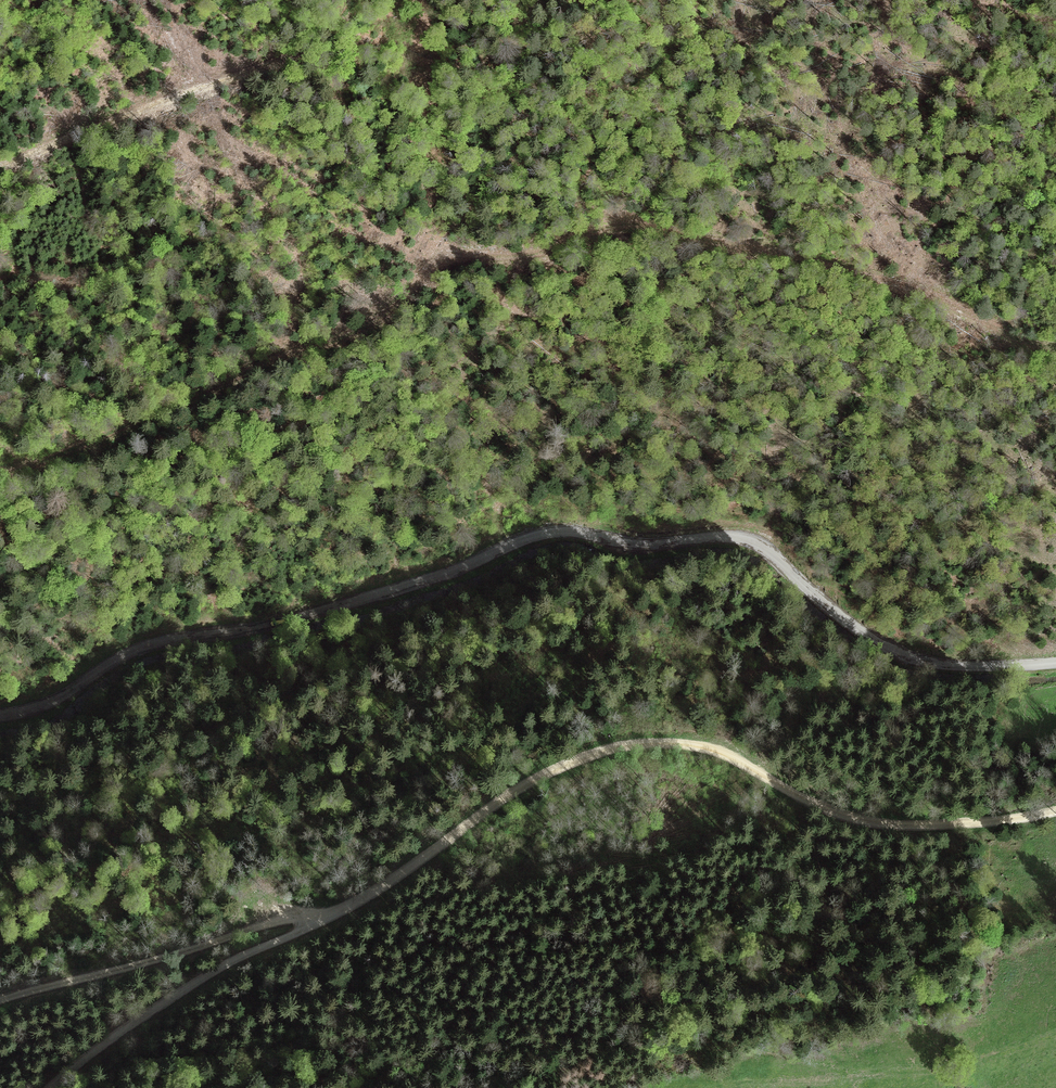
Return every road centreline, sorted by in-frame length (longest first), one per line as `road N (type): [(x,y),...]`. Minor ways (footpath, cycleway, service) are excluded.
road 1 (track): [(0,477),(393,314),(441,256),(516,260),(630,223),(902,290),(959,310),(1022,346),(1055,353)]
road 2 (track): [(0,1002),(206,943),(324,920),(495,803),(577,759),(643,744),(710,747),(838,818),(956,823),(1055,809)]
road 3 (tertiary): [(1055,662),(966,666),(914,659),(866,635),(769,553),(739,538),(648,545),(553,532),(322,611),(150,646),(49,703),(0,716)]
road 4 (track): [(348,0),(312,41),(257,69),(0,167)]
road 5 (track): [(324,920),(201,980),(48,1087)]

